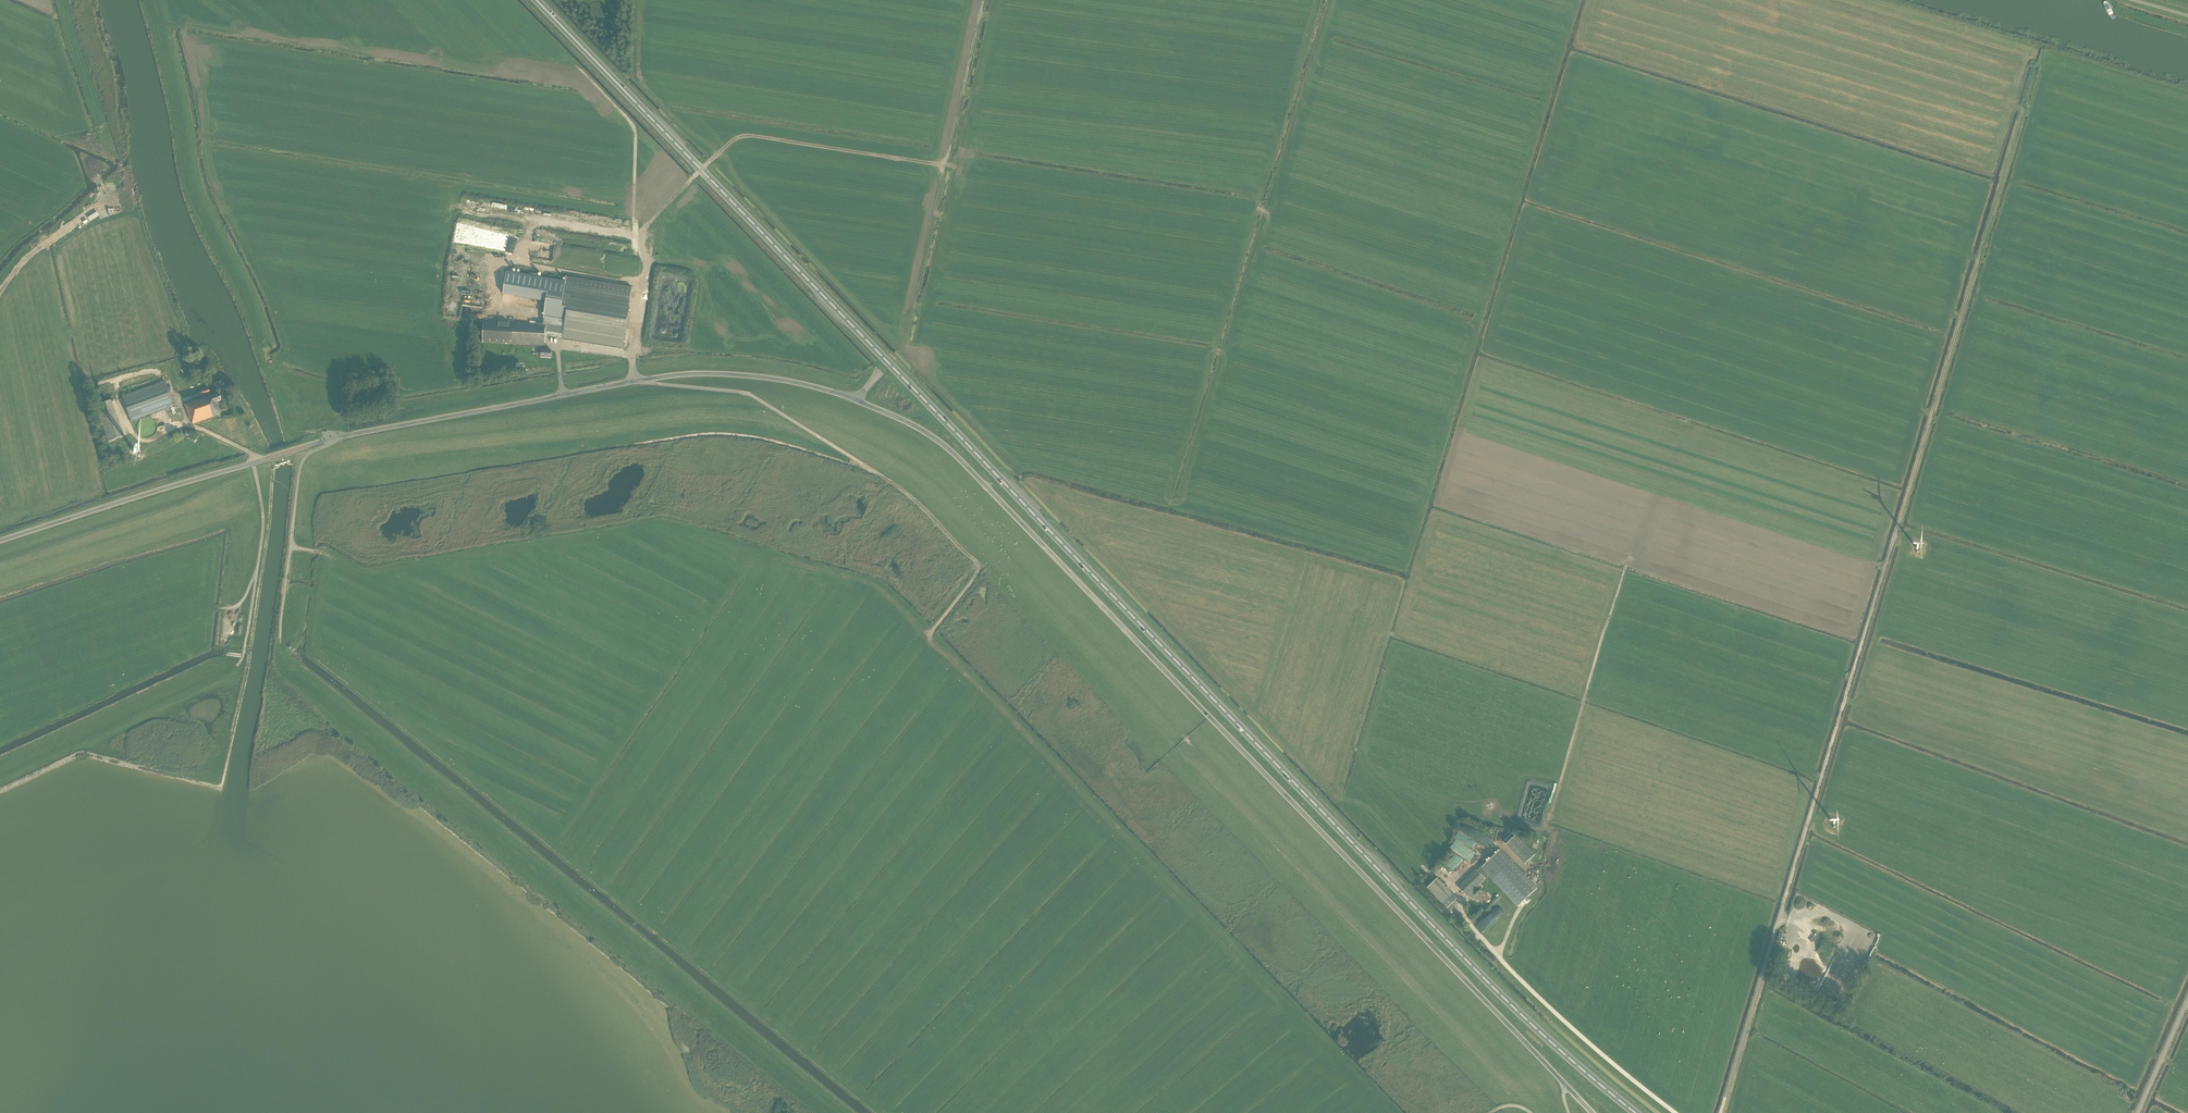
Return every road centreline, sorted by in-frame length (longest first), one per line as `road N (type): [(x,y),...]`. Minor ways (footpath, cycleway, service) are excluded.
road 1 (trunk): [(1637,1112),(1484,977),(537,0)]
road 2 (unclassified): [(1568,1087),(942,443),(873,407),(791,382),(701,374),(635,381)]
road 3 (unclassified): [(2024,106),(1721,1112)]
road 4 (unclassified): [(48,525),(341,436),(635,381)]
road 5 (track): [(635,444),(750,436),(868,470),(899,487),(979,564),(928,635)]
road 6 (track): [(648,259),(640,234),(738,138),(945,166)]
road 7 (track): [(902,348),(984,0)]
road 8 (unclassified): [(1466,918),(1539,998),(1676,1112)]
road 9 (unclassified): [(2137,1112),(2187,998)]

